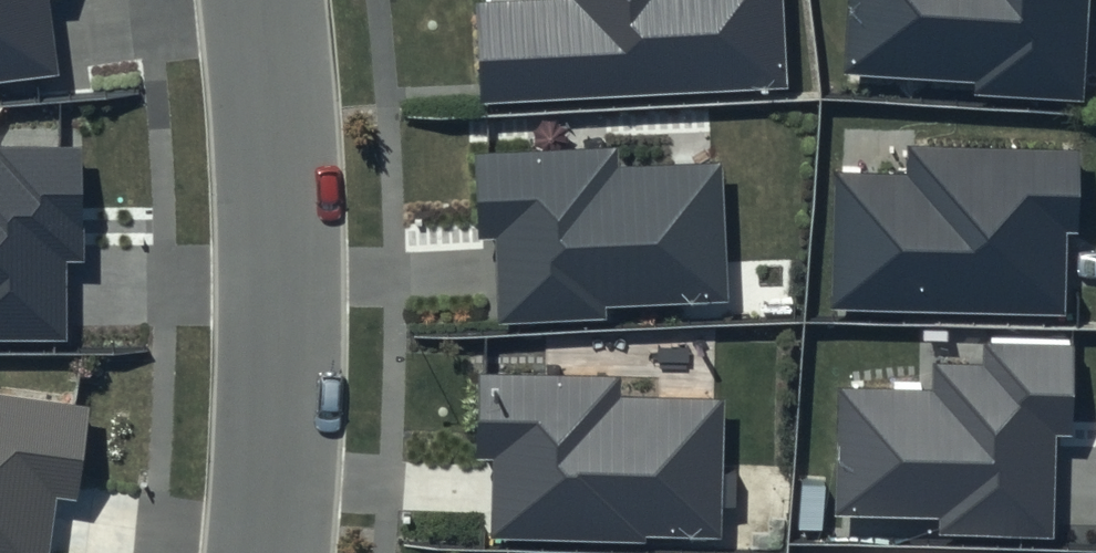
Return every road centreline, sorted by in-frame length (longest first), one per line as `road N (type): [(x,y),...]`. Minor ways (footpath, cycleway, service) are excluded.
road 1 (residential): [(279,552),(281,297),(263,0)]

